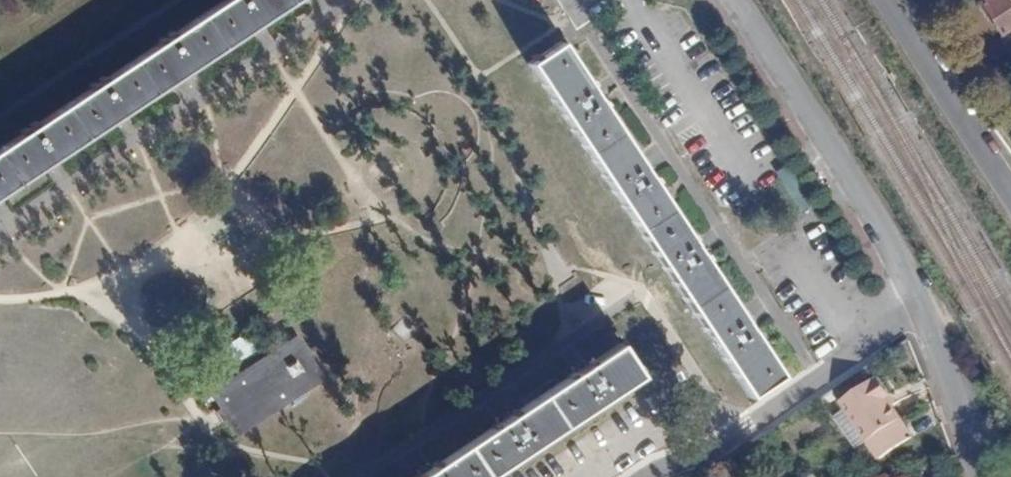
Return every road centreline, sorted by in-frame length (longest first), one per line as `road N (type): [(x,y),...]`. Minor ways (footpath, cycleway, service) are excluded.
road 1 (residential): [(926,310),(851,178),(731,0)]
road 2 (residential): [(926,310),(725,438),(643,476)]
road 3 (residential): [(891,0),(1010,190)]
road 4 (residential): [(979,476),(965,407),(926,310)]

